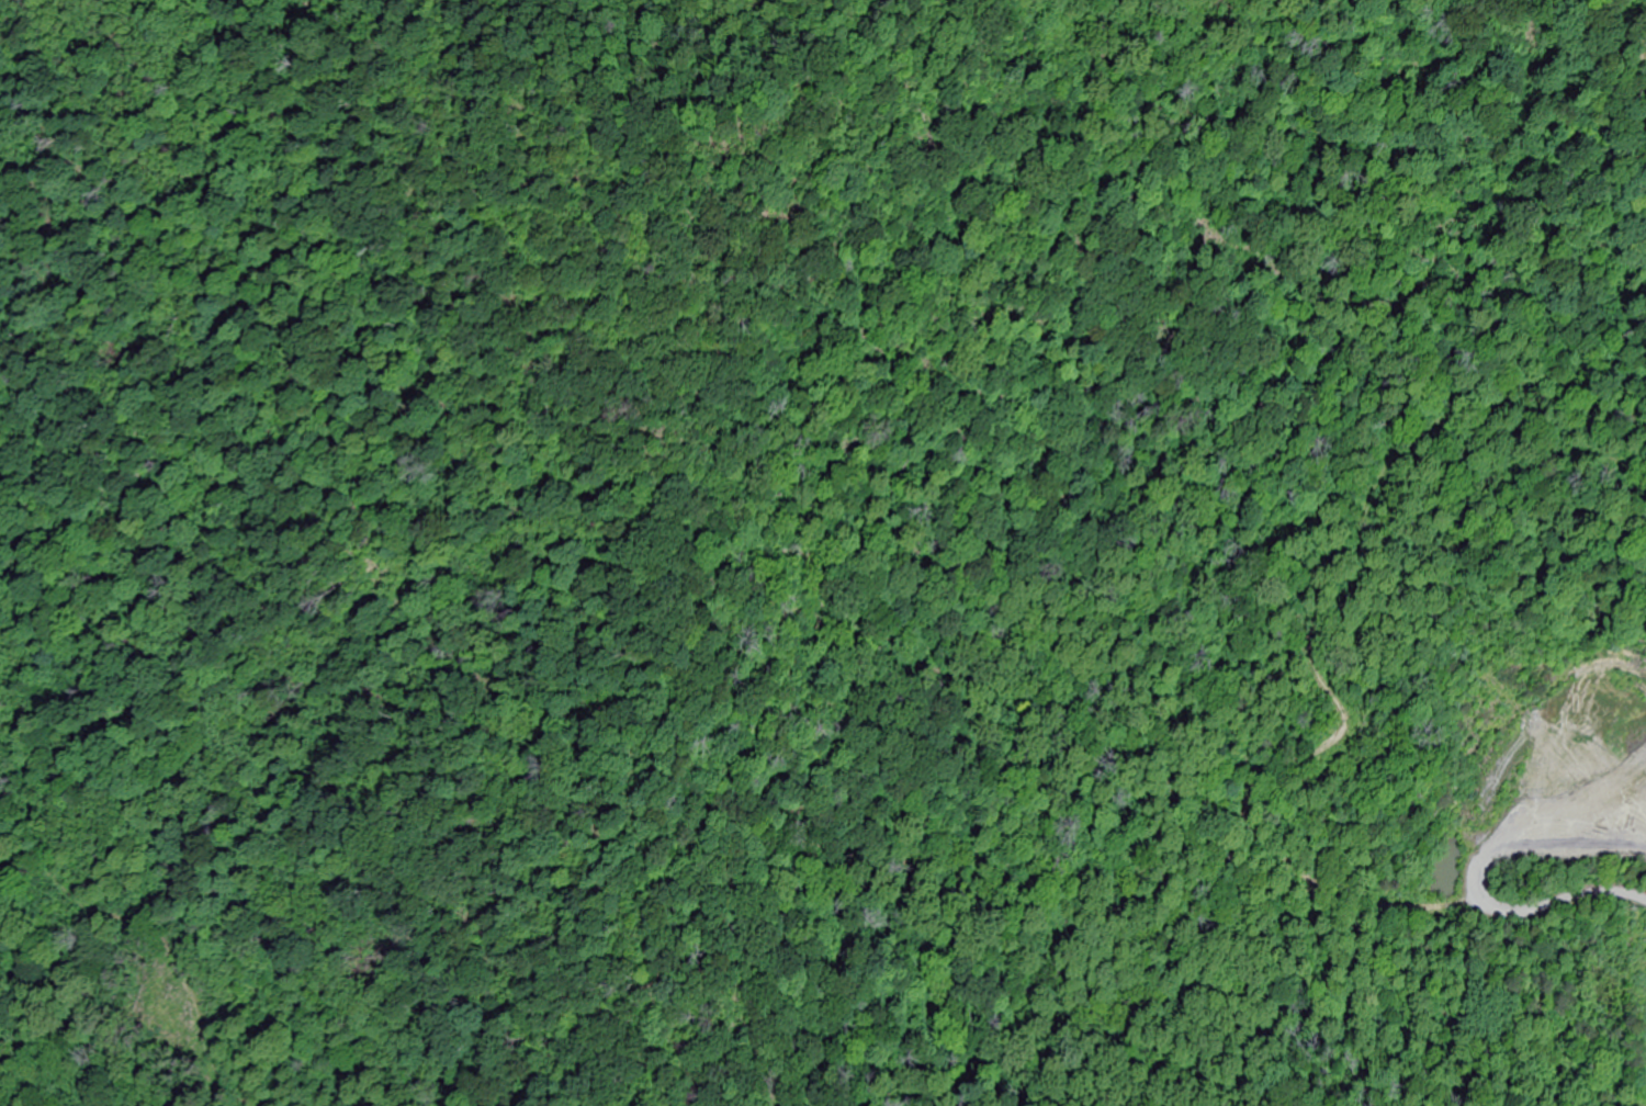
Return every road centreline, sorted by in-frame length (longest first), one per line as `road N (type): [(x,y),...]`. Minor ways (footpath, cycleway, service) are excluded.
road 1 (residential): [(1645,891),(1615,882),(1554,900),(1477,898)]

